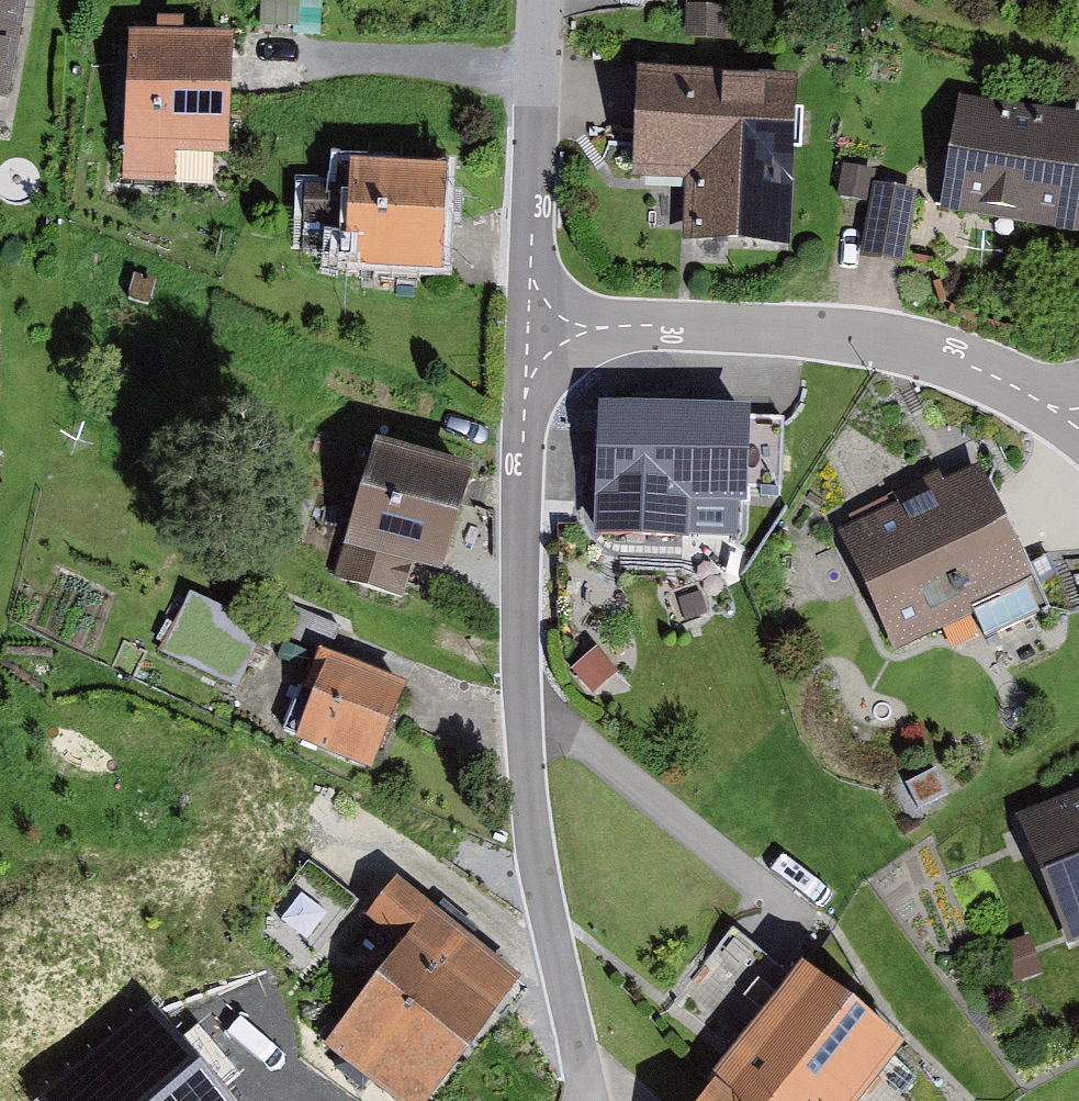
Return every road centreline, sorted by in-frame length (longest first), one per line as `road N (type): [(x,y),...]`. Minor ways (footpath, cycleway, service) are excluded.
road 1 (residential): [(531,323),(524,726),(552,964),(588,1100)]
road 2 (residential): [(531,323),(673,322),(871,337),(984,368),(1078,417)]
road 3 (residential): [(538,0),(531,323)]

